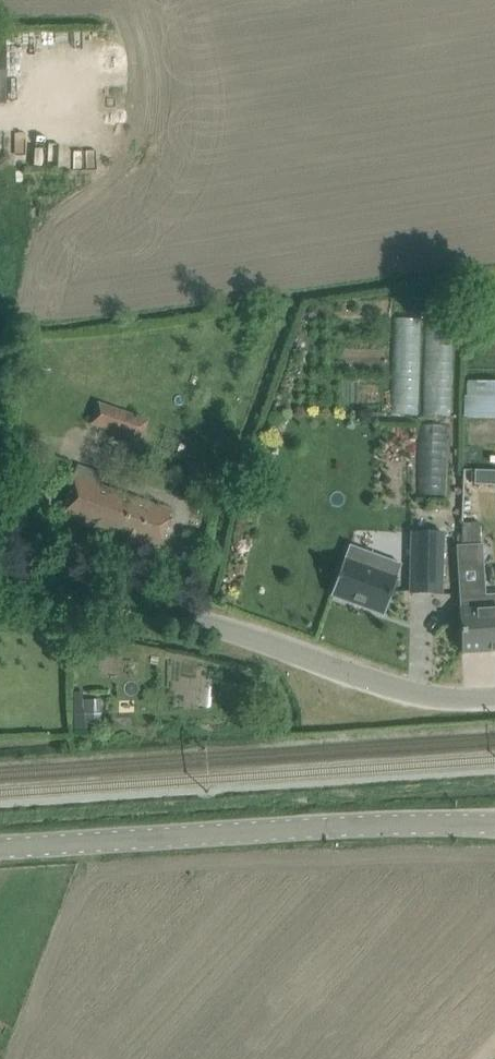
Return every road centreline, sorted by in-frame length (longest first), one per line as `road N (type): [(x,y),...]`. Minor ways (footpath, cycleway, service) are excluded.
road 1 (tertiary): [(494,696),(402,690),(121,599),(0,574)]
road 2 (secondary): [(494,824),(0,847)]

